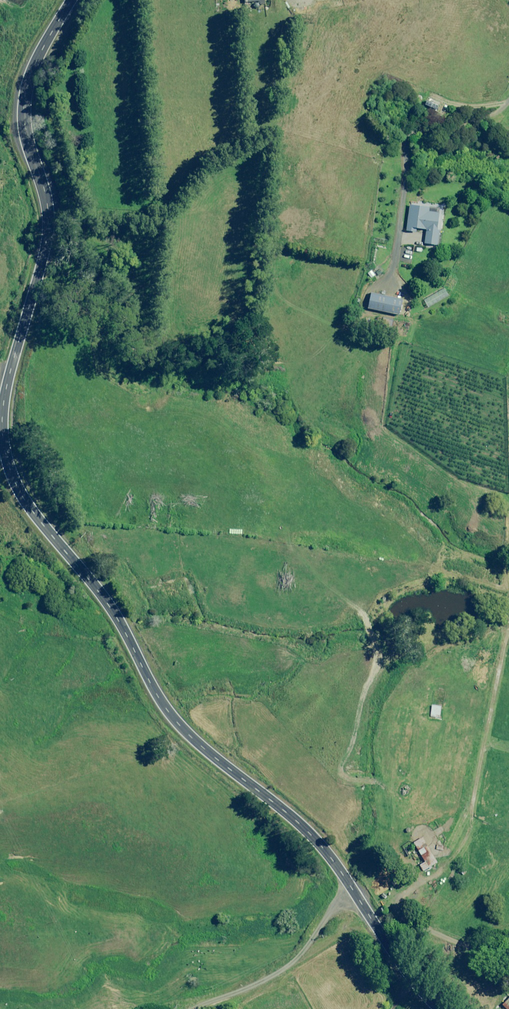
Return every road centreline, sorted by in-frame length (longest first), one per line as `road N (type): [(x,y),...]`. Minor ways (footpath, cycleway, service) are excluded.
road 1 (primary): [(71,0),(35,61),(26,97),(49,229),(5,389),(11,472),(109,606),(167,710),(310,834),(438,1008)]
road 2 (track): [(194,1008),(289,962),(352,889),(413,890),(467,815),(508,517),(502,461),(508,361)]

